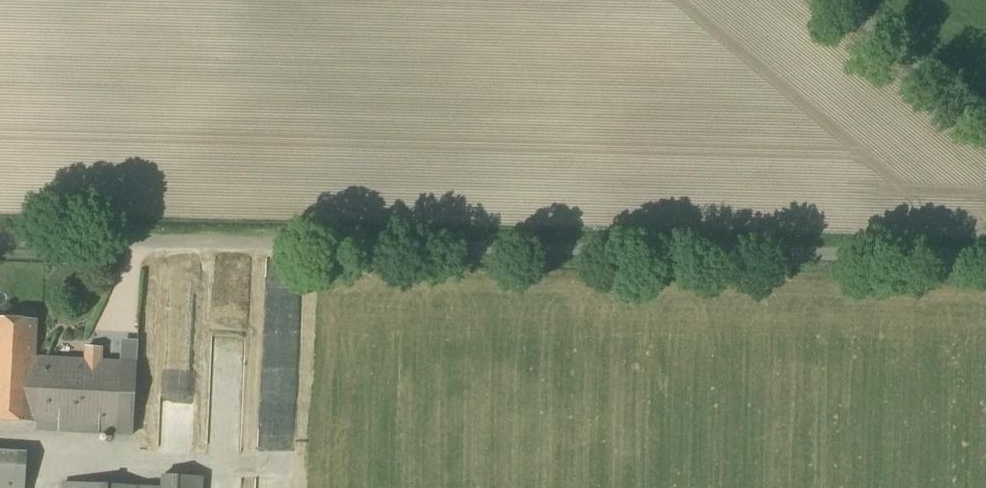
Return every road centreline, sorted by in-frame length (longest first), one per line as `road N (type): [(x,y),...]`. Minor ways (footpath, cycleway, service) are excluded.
road 1 (unclassified): [(985,257),(0,229)]
road 2 (unclassified): [(985,111),(852,0)]

